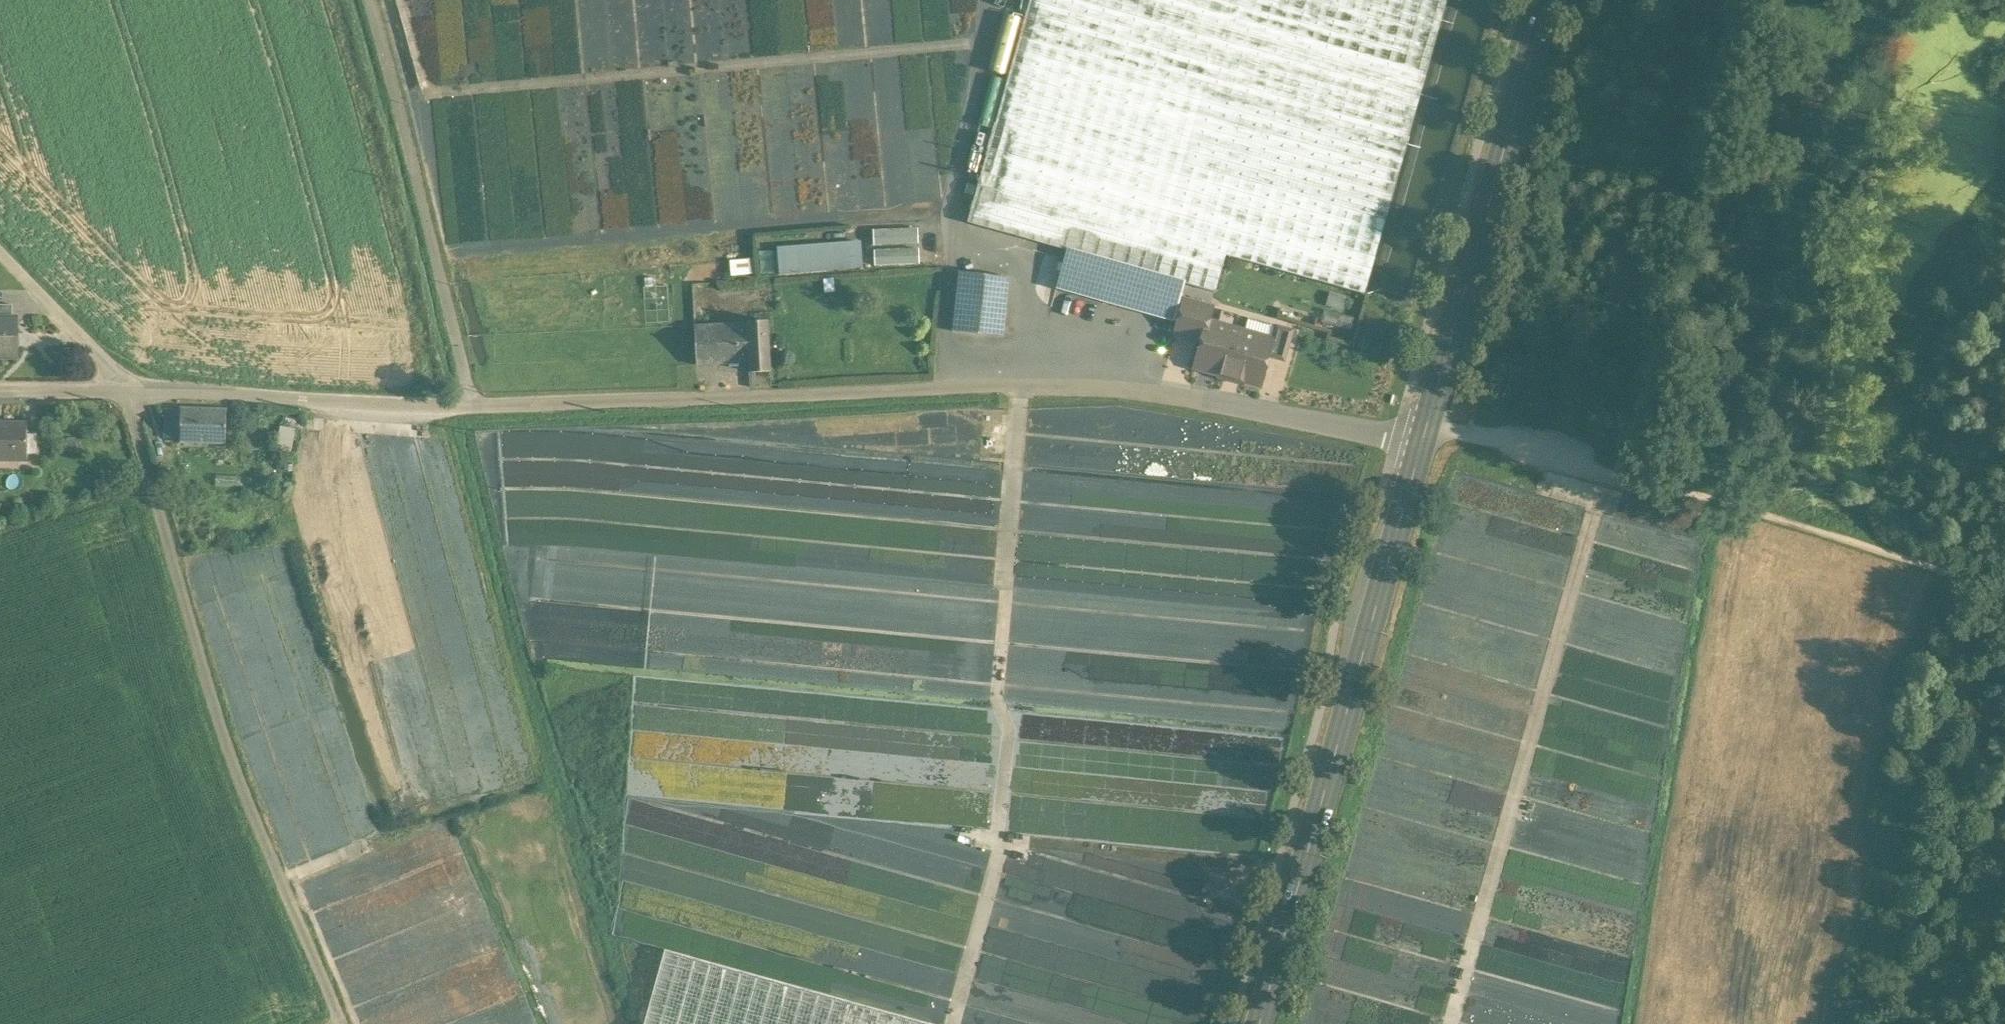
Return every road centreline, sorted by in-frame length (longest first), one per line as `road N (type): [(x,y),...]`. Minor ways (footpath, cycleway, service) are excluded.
road 1 (residential): [(1422,443),(1124,389),(1023,386),(482,412)]
road 2 (residential): [(349,1023),(235,741),(132,392)]
road 3 (primary): [(1260,1023),(1422,443)]
road 4 (primary): [(1422,443),(1551,0)]
road 5 (residential): [(482,412),(366,0)]
road 6 (residential): [(482,412),(132,392)]
road 7 (residential): [(132,392),(0,252)]
road 8 (track): [(1602,473),(1428,424)]
road 9 (residential): [(132,392),(0,391)]

